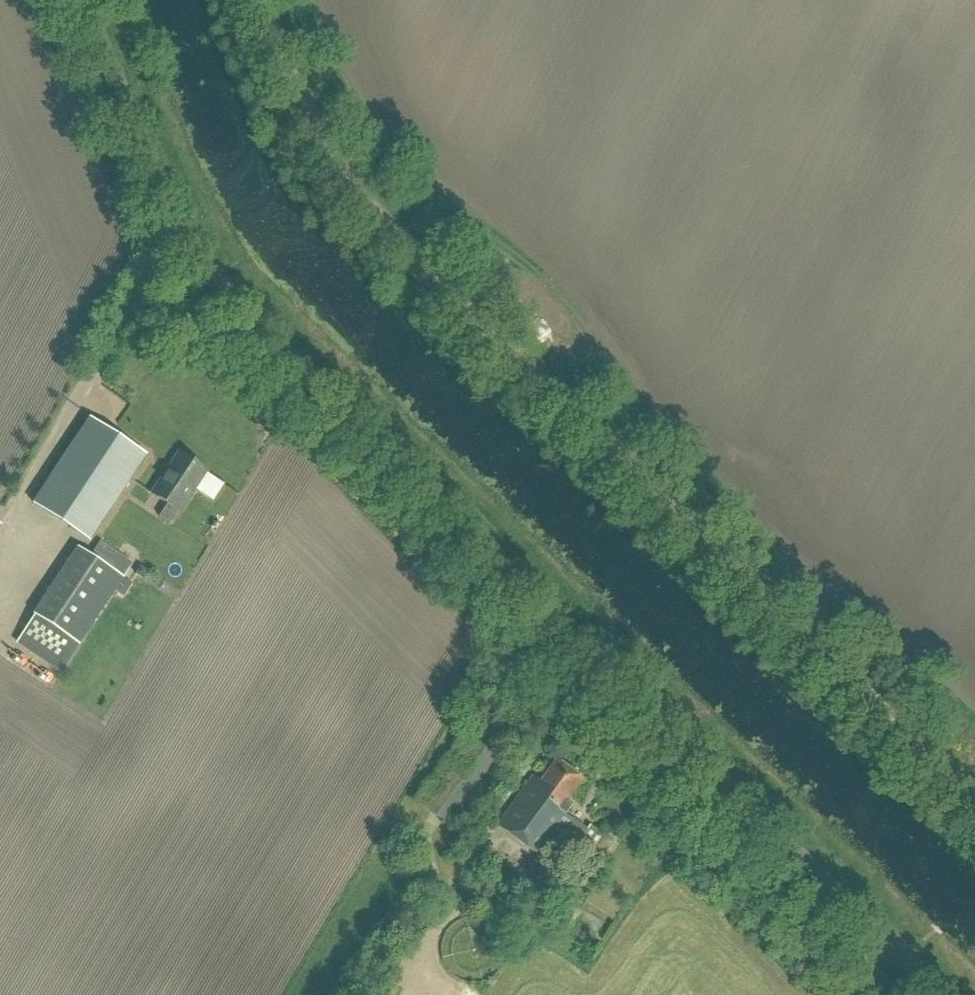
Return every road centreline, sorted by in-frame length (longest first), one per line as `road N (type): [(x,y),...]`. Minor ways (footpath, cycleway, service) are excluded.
road 1 (unclassified): [(946,994),(214,276),(178,216),(83,0)]
road 2 (track): [(974,805),(497,345),(353,194),(328,155),(261,0)]
road 3 (track): [(622,461),(618,399),(606,367),(541,278),(460,237),(384,229)]

